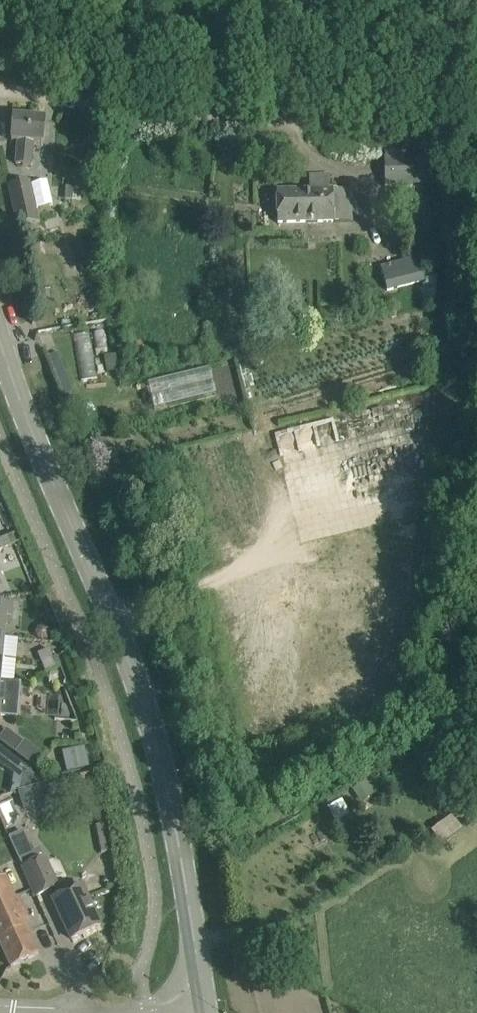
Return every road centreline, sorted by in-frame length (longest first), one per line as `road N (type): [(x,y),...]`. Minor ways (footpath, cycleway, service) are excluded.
road 1 (tertiary): [(204,1000),(189,877),(152,726),(45,473),(0,341)]
road 2 (unclassified): [(476,119),(0,90)]

